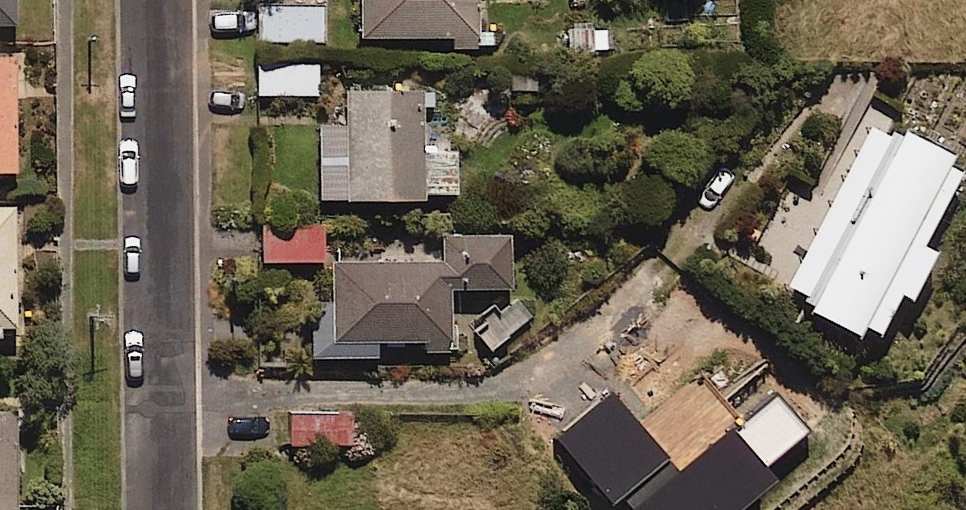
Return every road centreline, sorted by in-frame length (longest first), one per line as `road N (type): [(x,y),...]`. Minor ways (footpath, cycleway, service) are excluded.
road 1 (residential): [(154,0),(160,509)]

